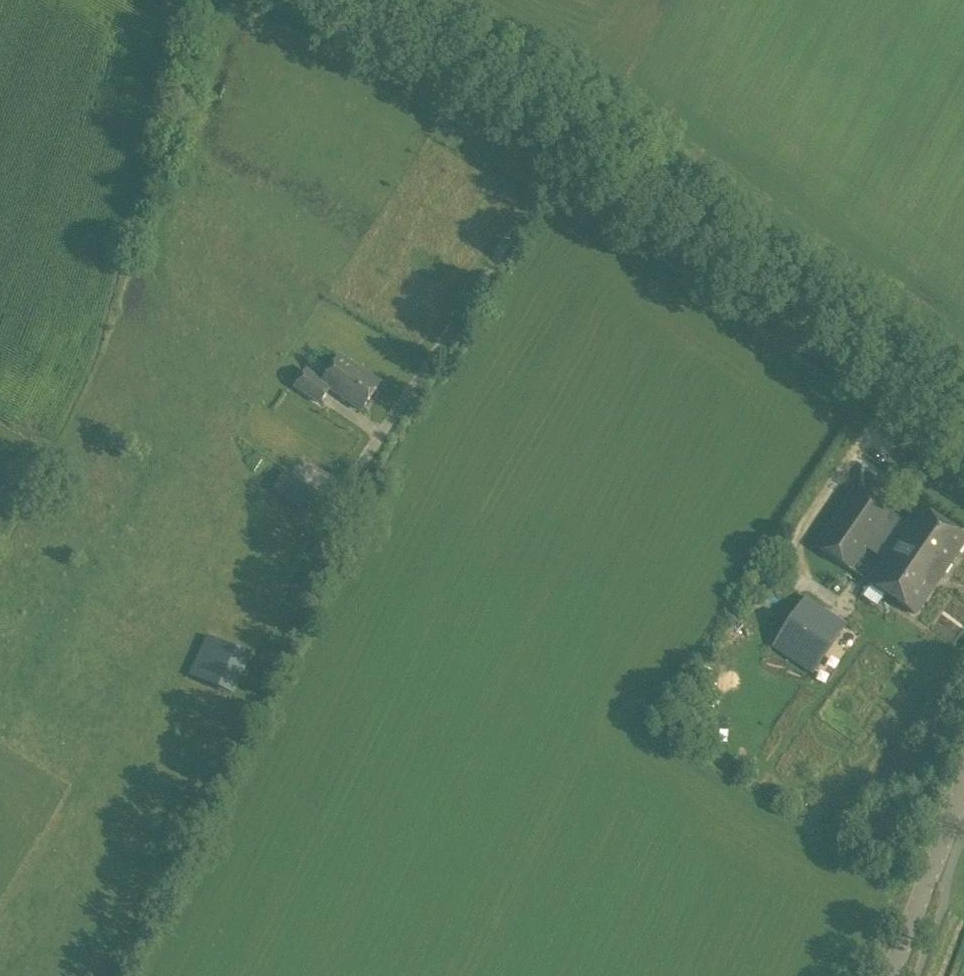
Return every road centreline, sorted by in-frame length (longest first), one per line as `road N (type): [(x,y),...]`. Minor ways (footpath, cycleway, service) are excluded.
road 1 (unclassified): [(963,424),(499,81),(333,0)]
road 2 (tertiary): [(887,975),(963,775)]

